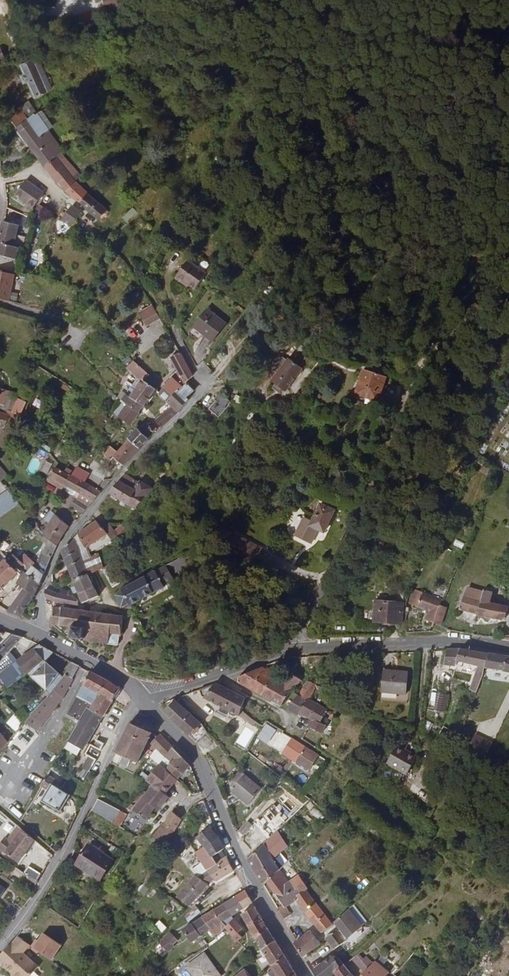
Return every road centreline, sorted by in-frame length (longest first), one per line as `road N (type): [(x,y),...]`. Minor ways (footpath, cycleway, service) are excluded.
road 1 (residential): [(21,628),(63,544),(201,396),(209,383),(204,360)]
road 2 (tertiary): [(139,695),(196,762),(306,975)]
road 3 (residential): [(0,940),(57,861),(139,695)]
road 4 (residential): [(409,389),(378,477),(306,615),(301,648)]
road 5 (residential): [(508,648),(451,641),(301,648)]
road 6 (residential): [(301,648),(139,695)]
road 7 (track): [(409,389),(508,281)]
road 8 (tertiary): [(21,628),(123,678),(139,695)]

